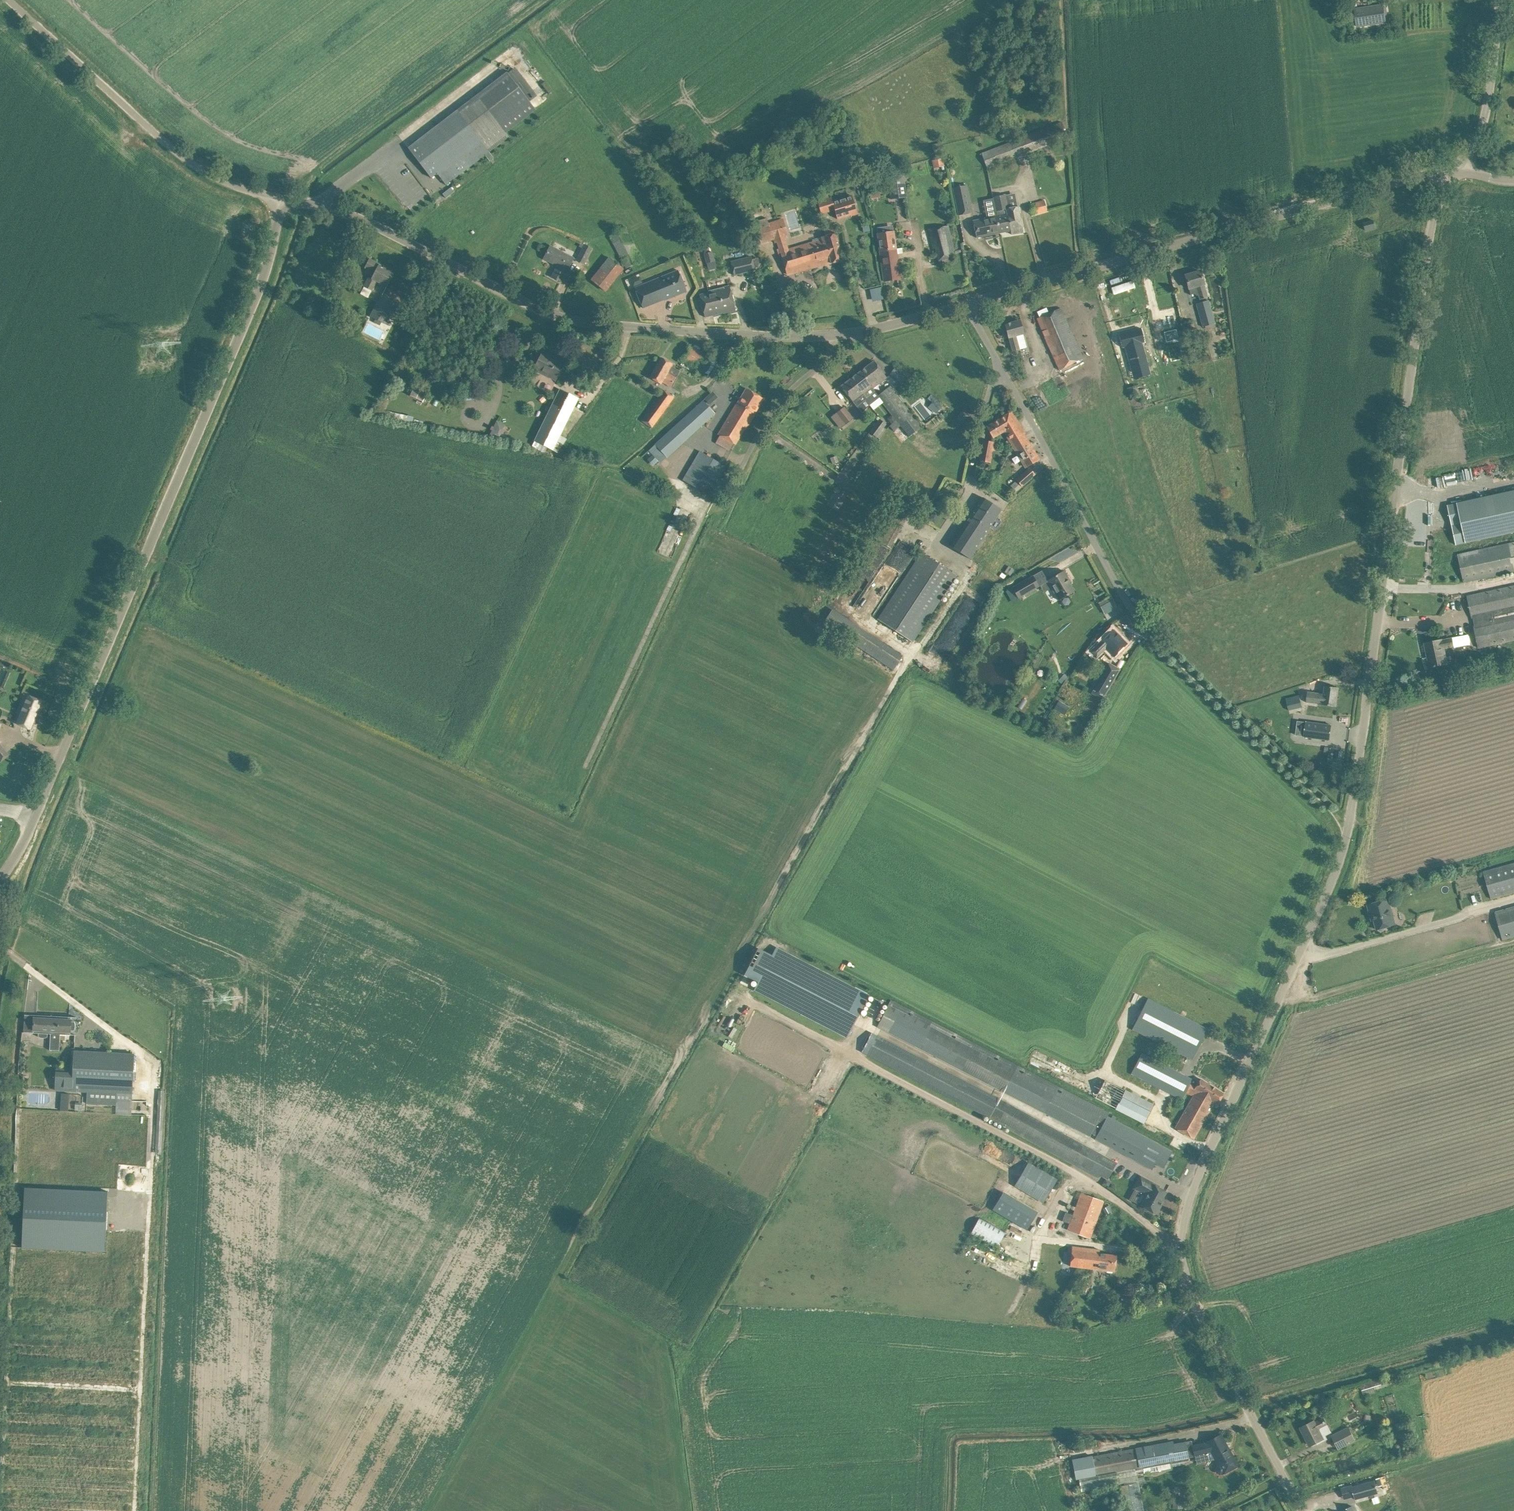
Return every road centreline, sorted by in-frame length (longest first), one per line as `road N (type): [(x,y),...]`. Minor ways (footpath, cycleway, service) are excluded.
road 1 (unclassified): [(1303,1510),(1197,1304),(1182,1230),(1193,1184),(1342,854),(1426,253),(1458,167)]
road 2 (unclassified): [(0,880),(20,851),(257,295),(281,197)]
road 3 (track): [(557,1283),(912,655)]
road 4 (unclassified): [(281,197),(345,213),(543,310),(584,321),(804,337),(883,327),(968,303)]
road 5 (unclassified): [(968,303),(1458,167)]
road 6 (unclassified): [(1151,635),(968,303)]
road 7 (unclassified): [(281,197),(248,191),(181,156),(10,0)]
road 8 (track): [(0,1202),(13,955)]
road 9 (unclassified): [(1458,167),(1482,127),(1498,0)]

